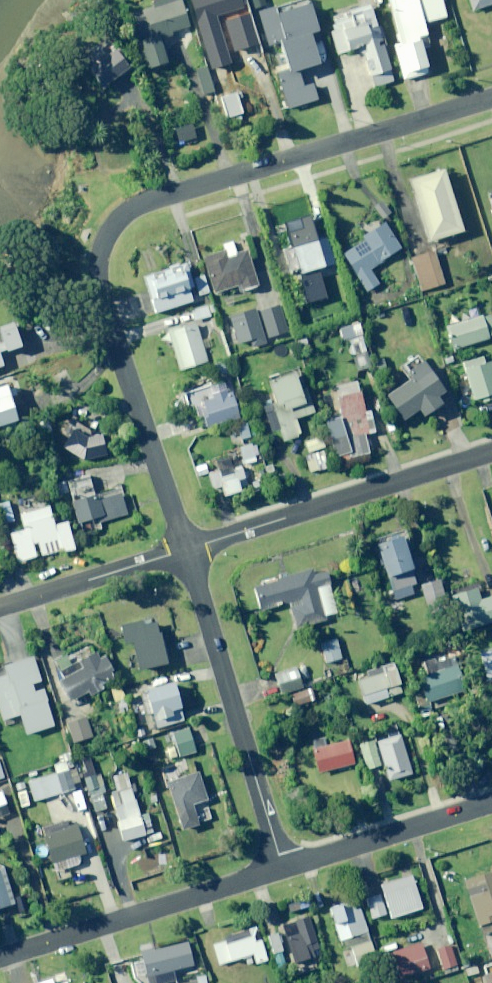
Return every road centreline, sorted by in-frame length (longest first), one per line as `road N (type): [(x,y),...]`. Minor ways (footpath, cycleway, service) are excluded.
road 1 (residential): [(186,549),(99,285),(105,239),(143,203),(491,96)]
road 2 (residential): [(284,867),(186,549)]
road 3 (residential): [(186,549),(491,451)]
road 4 (residential): [(284,867),(0,958)]
road 5 (residential): [(491,803),(284,867)]
road 6 (residential): [(0,607),(186,549)]

